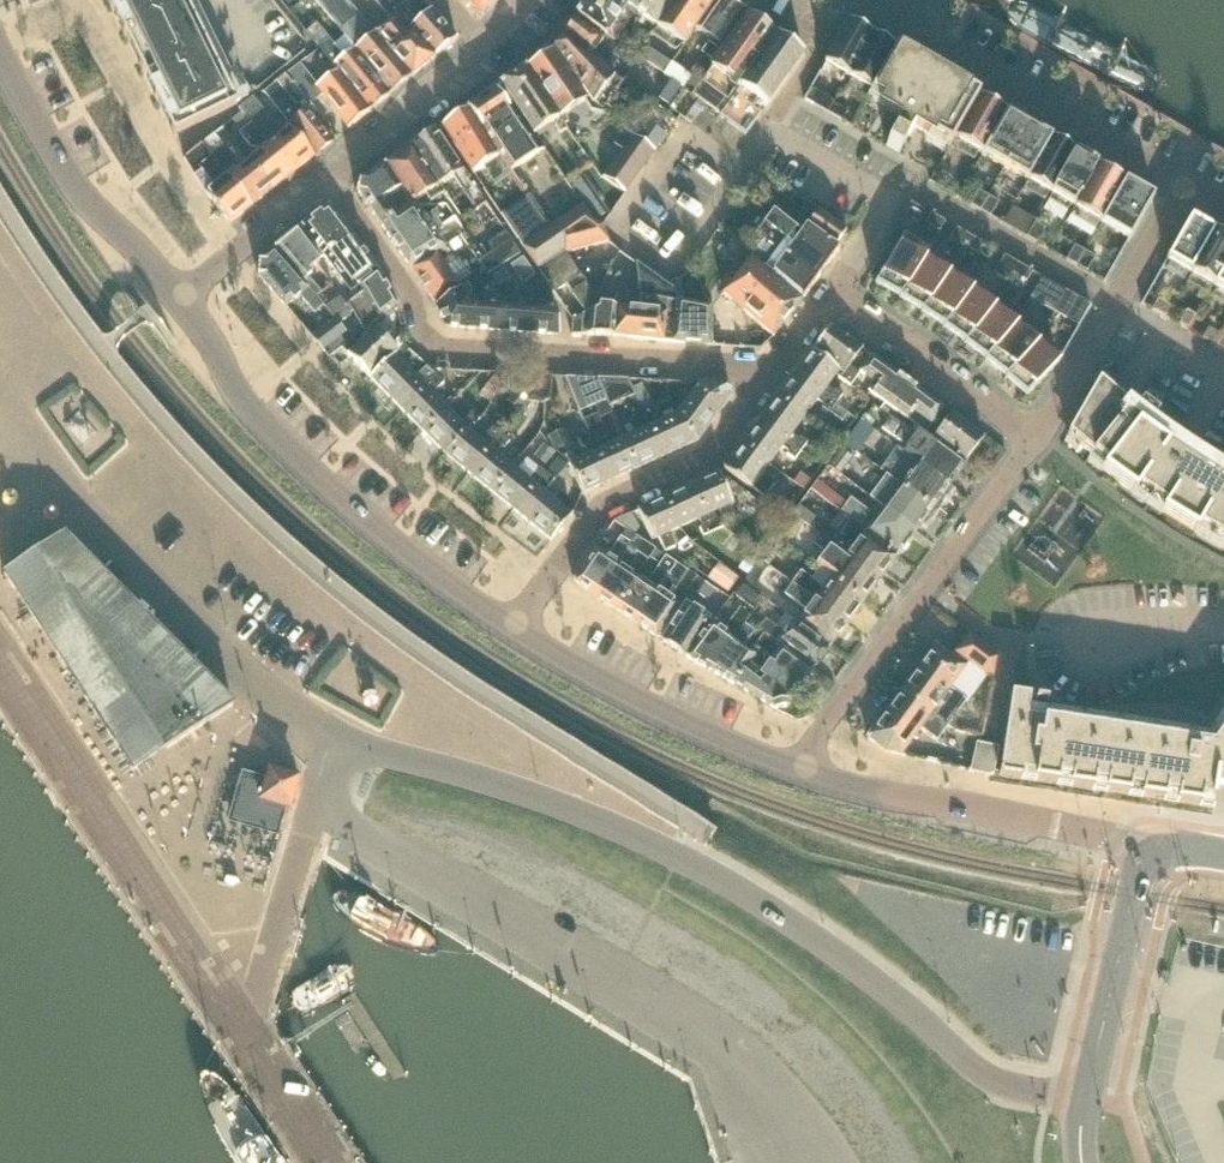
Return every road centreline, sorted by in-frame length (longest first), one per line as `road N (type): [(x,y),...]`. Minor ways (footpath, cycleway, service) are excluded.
road 1 (unclassified): [(348,741),(551,801),(682,858),(842,958),(976,1072),(998,1084),(1088,1101)]
road 2 (residential): [(329,180),(414,300),(420,336),(442,352),(776,370)]
road 3 (secondary): [(514,632),(384,538),(272,435),(237,396),(182,300)]
road 4 (residential): [(796,770),(1035,441)]
road 5 (residential): [(514,632),(605,505),(711,455),(776,370)]
road 6 (residential): [(863,0),(1186,185)]
road 7 (secondary): [(1150,860),(1108,837),(796,770)]
road 8 (secondary): [(796,770),(689,728),(514,632)]
road 9 (secondary): [(182,300),(77,189),(0,54)]
road 10 (residential): [(1035,441),(1186,185)]
road 11 (residential): [(1035,441),(832,294)]
road 12 (secondary): [(1088,1101),(1133,895),(1150,860)]
road 13 (residential): [(329,180),(486,47)]
road 14 (residential): [(182,300),(329,180)]

